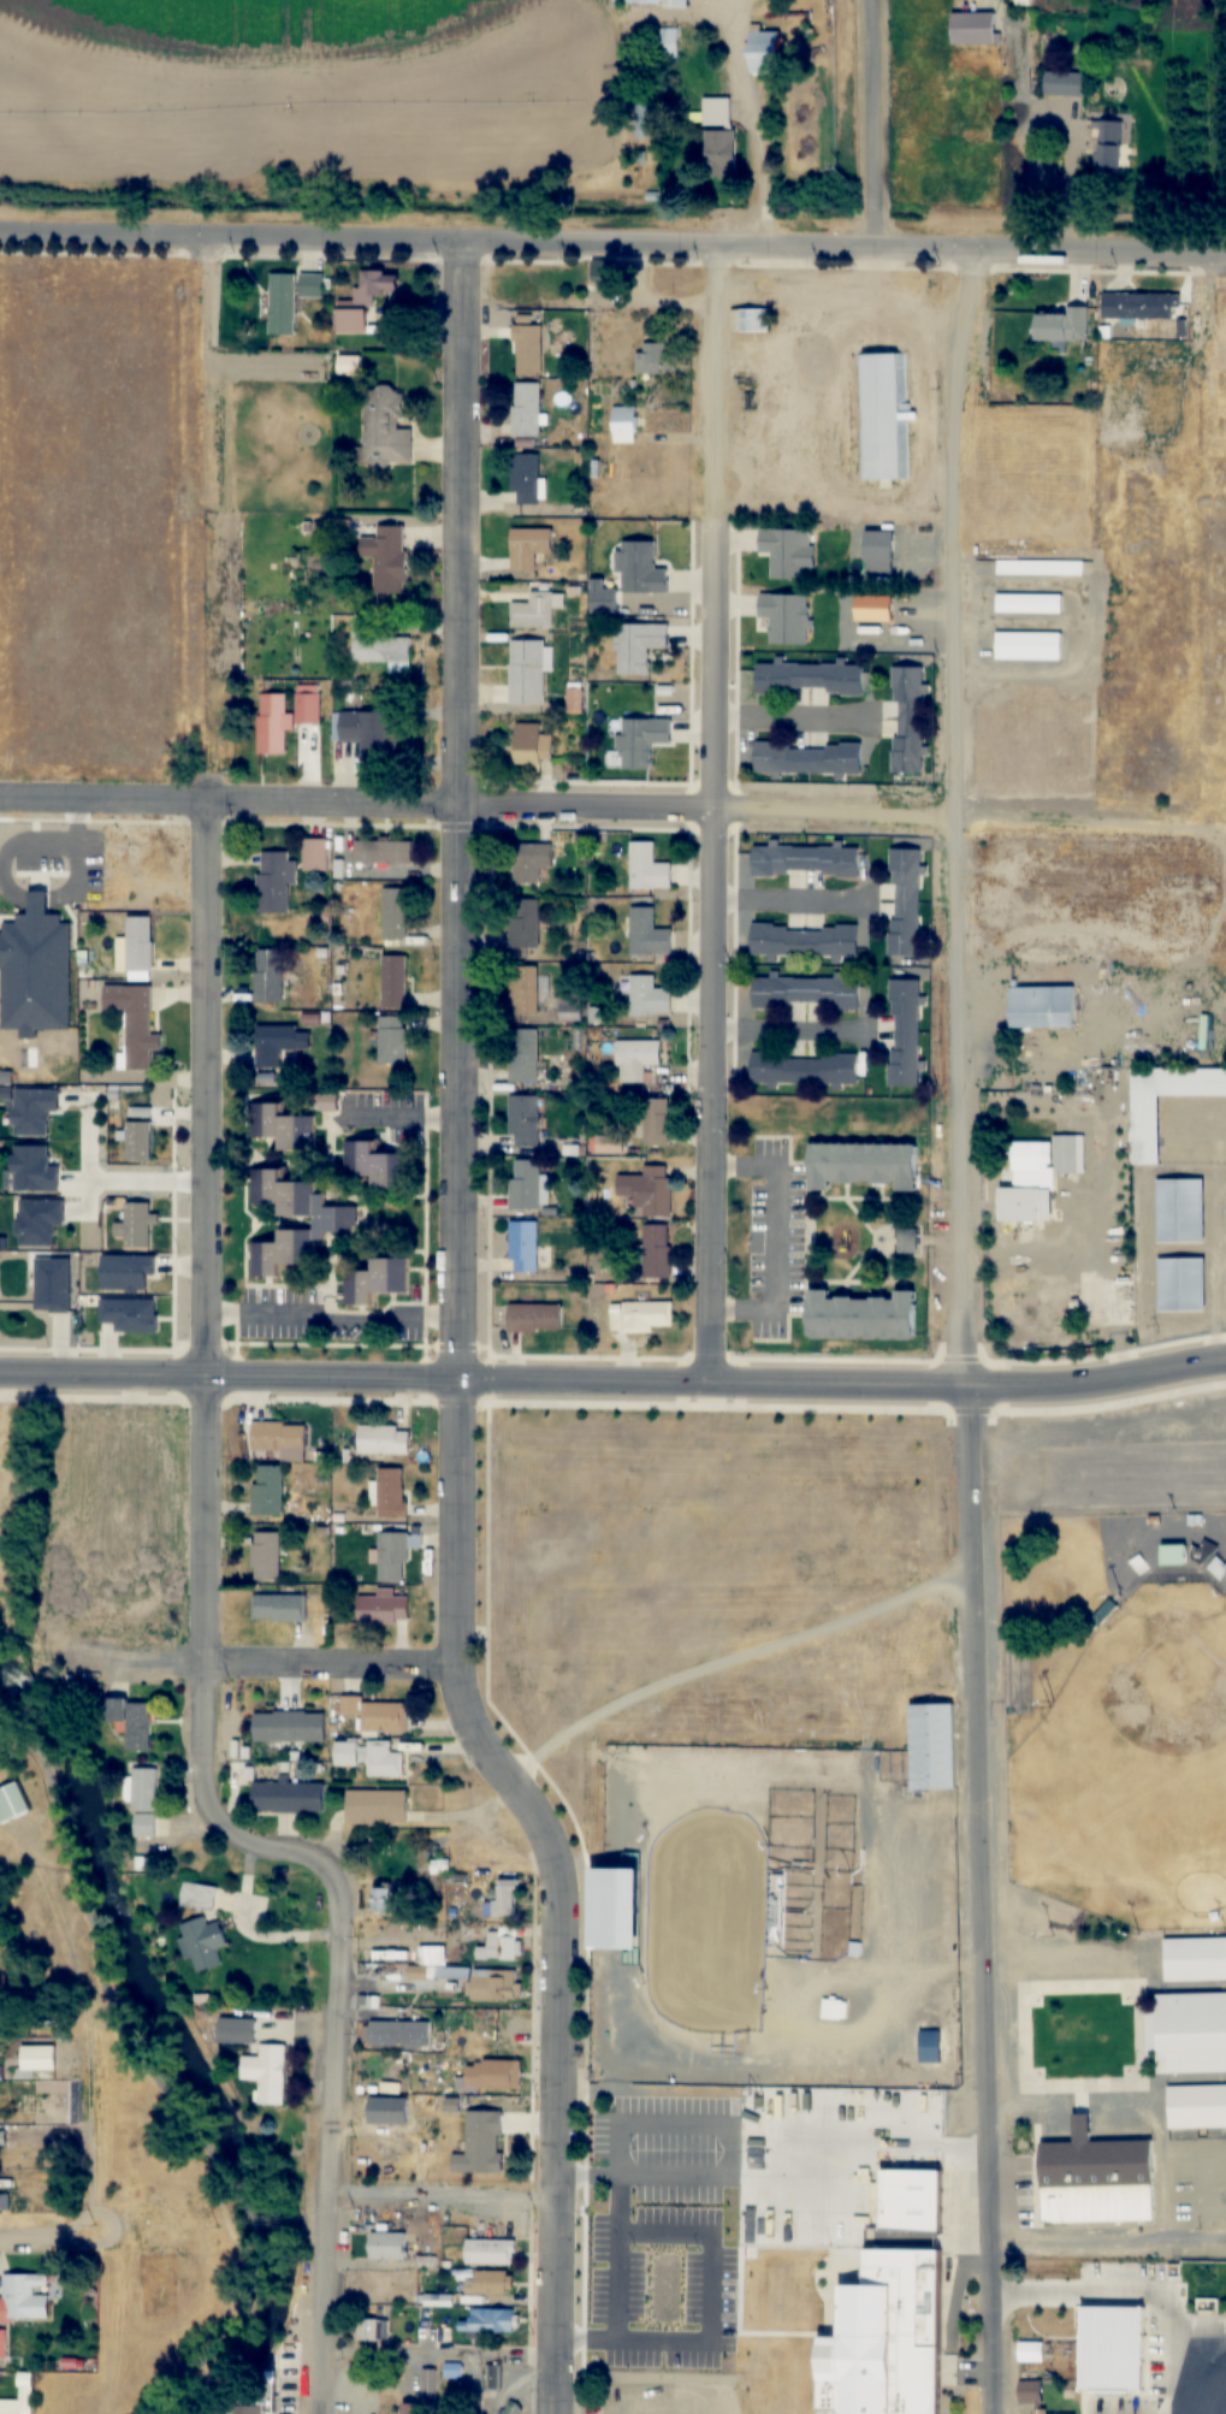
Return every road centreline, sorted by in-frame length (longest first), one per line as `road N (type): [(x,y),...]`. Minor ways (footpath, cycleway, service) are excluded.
road 1 (tertiary): [(1225,1358),(1101,1384),(0,1374)]
road 2 (residential): [(966,1384),(960,357),(983,249)]
road 3 (residential): [(711,1383),(716,247)]
road 4 (residential): [(978,2413),(977,1581),(966,1384)]
road 5 (residential): [(201,1823),(188,1792),(186,1664),(203,1375),(202,803)]
road 6 (tertiary): [(1225,254),(464,241)]
road 7 (residential): [(715,807),(0,798)]
road 8 (tertiary): [(461,804),(464,241)]
road 9 (tertiary): [(551,2413),(562,1875)]
road 10 (tertiary): [(562,1875),(543,1830),(466,1717),(455,1667),(456,1379)]
road 11 (residential): [(314,2413),(319,1898)]
road 12 (residential): [(464,241),(0,235)]
road 13 (tertiary): [(456,1379),(458,1090)]
road 14 (tertiary): [(458,1090),(461,804)]
road 15 (residential): [(186,1664),(455,1667)]
road 16 (residential): [(553,2206),(316,2200)]
road 17 (residential): [(319,1898),(308,1875),(224,1851),(201,1823)]

